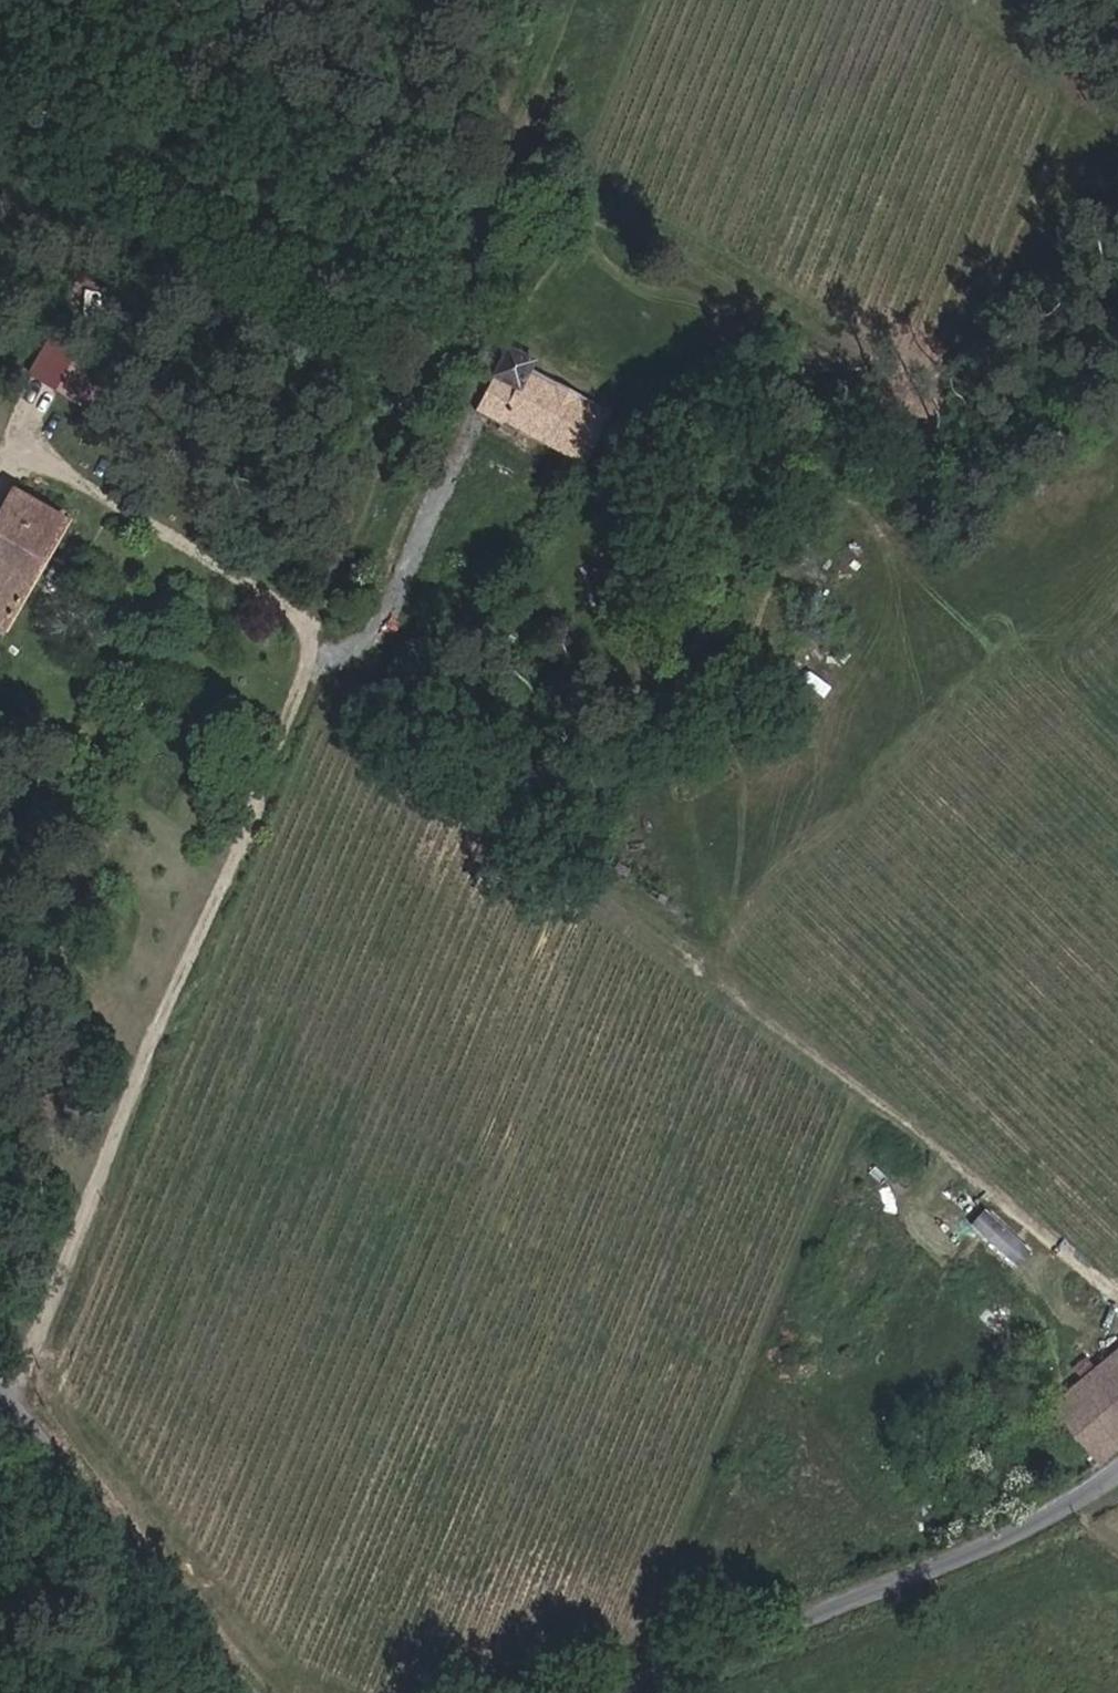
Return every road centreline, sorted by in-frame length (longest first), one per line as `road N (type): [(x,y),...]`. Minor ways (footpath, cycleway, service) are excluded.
road 1 (residential): [(1117,1481),(1052,1536),(603,1692)]
road 2 (residential): [(285,1692),(0,1384)]

